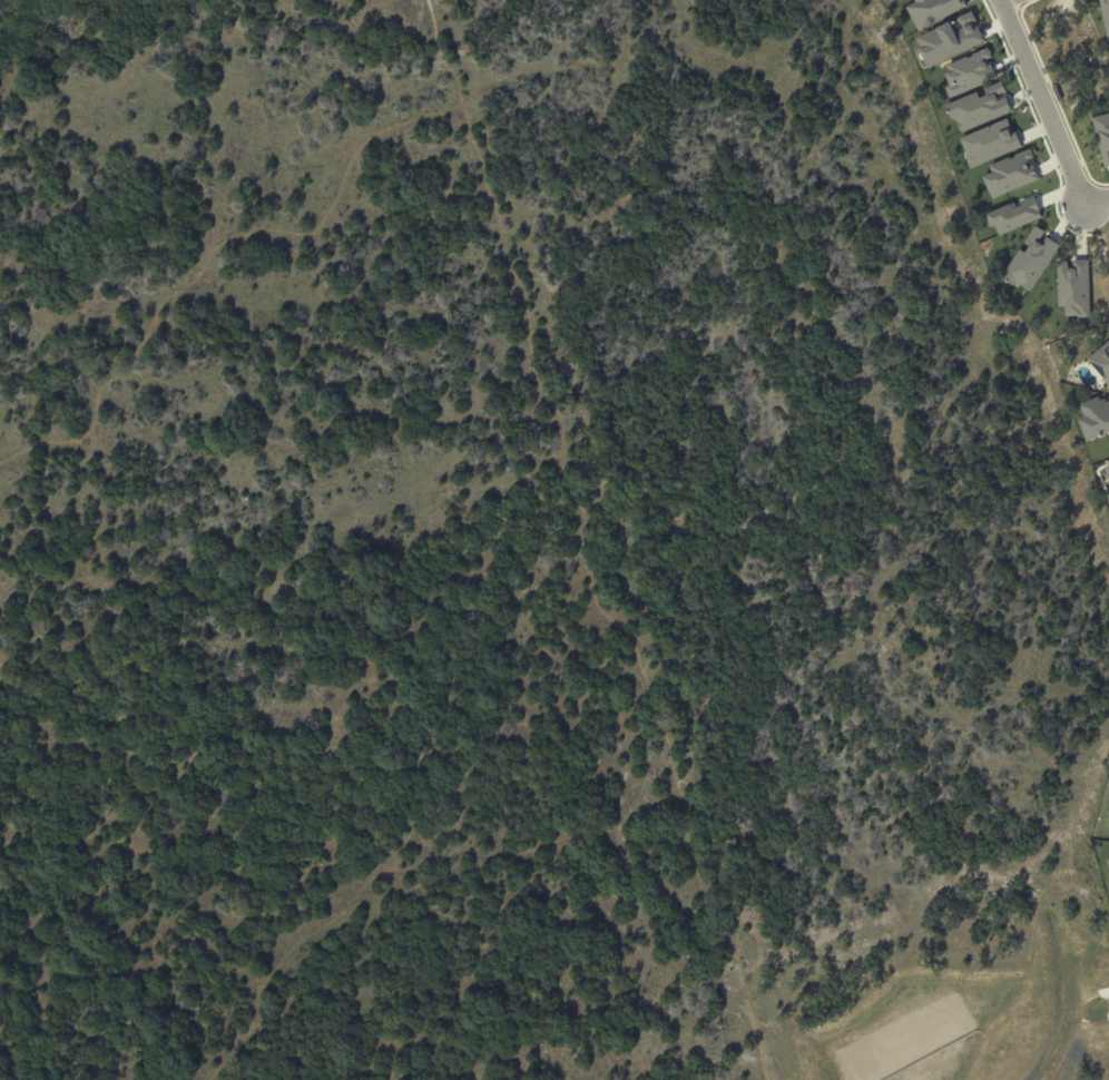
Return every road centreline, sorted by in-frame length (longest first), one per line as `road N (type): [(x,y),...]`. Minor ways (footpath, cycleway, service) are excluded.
road 1 (residential): [(1082,205),(1000,0)]

